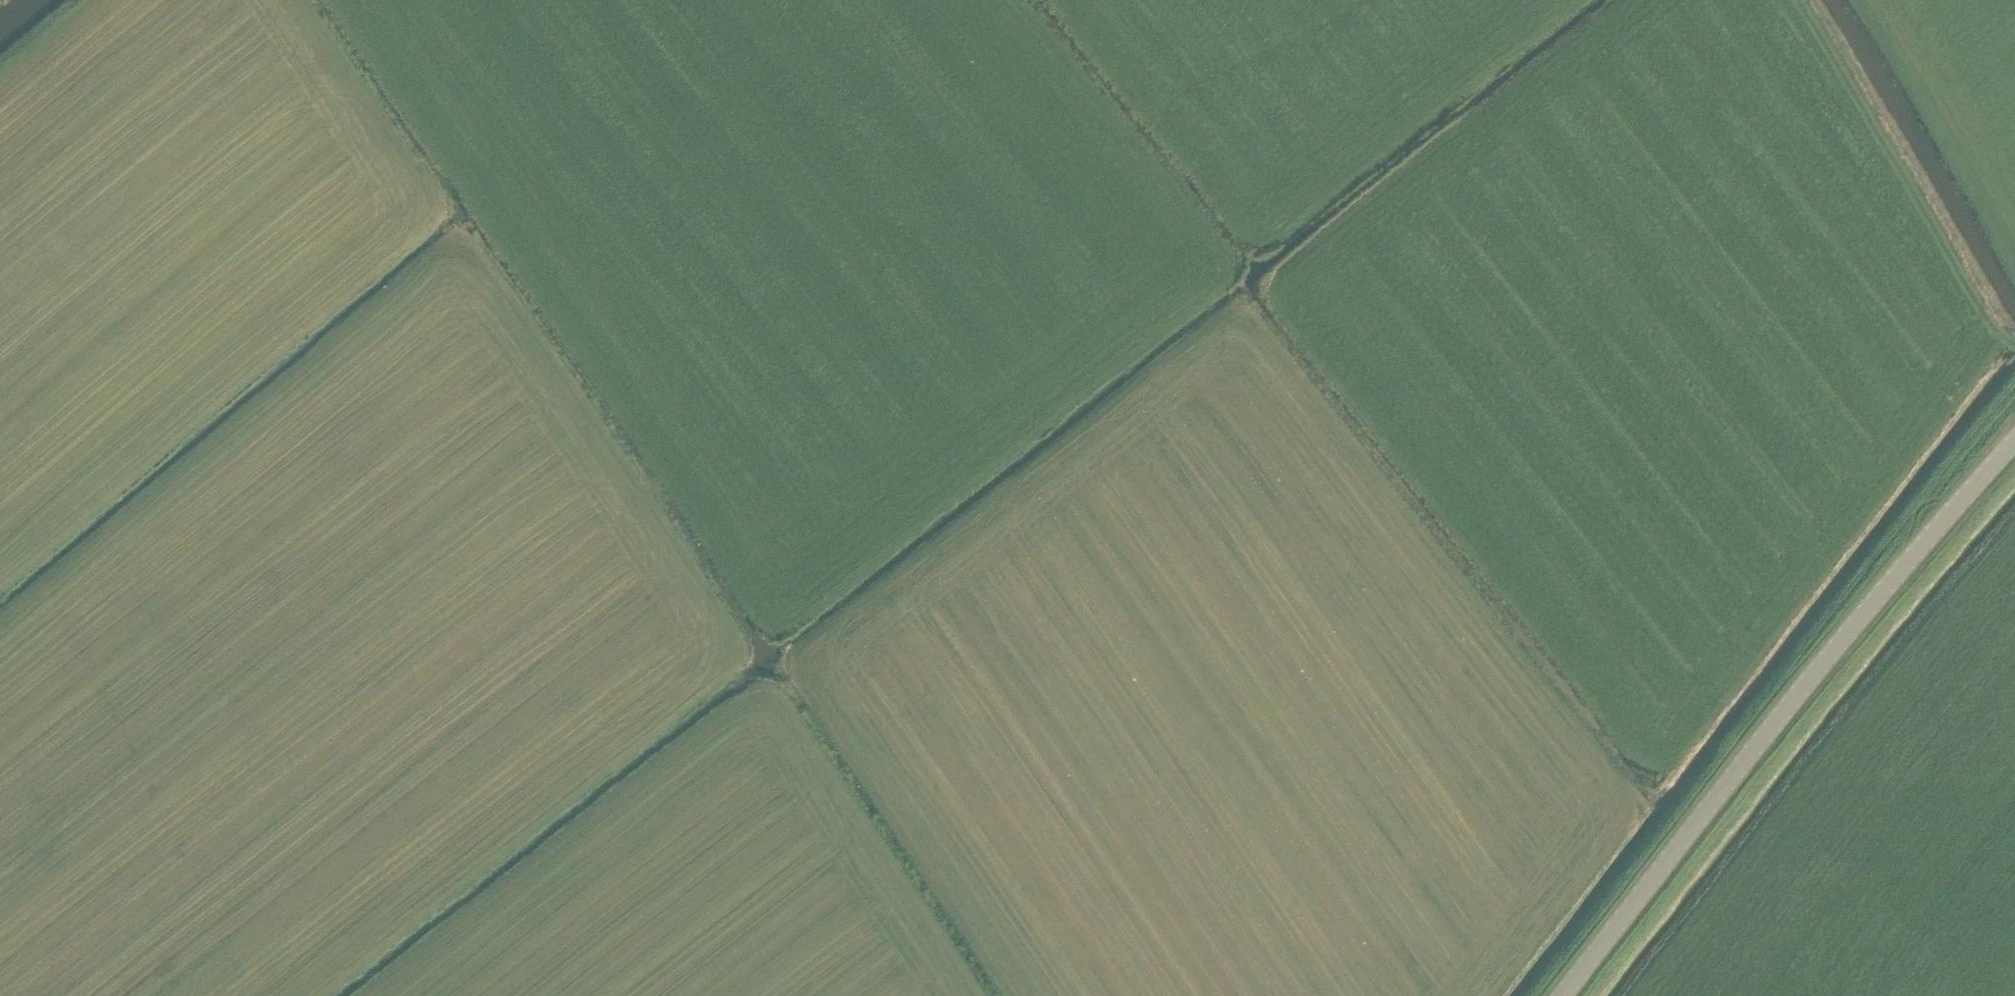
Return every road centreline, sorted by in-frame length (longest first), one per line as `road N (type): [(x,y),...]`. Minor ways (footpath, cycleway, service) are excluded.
road 1 (secondary): [(1572,995),(1825,672),(2014,454)]

